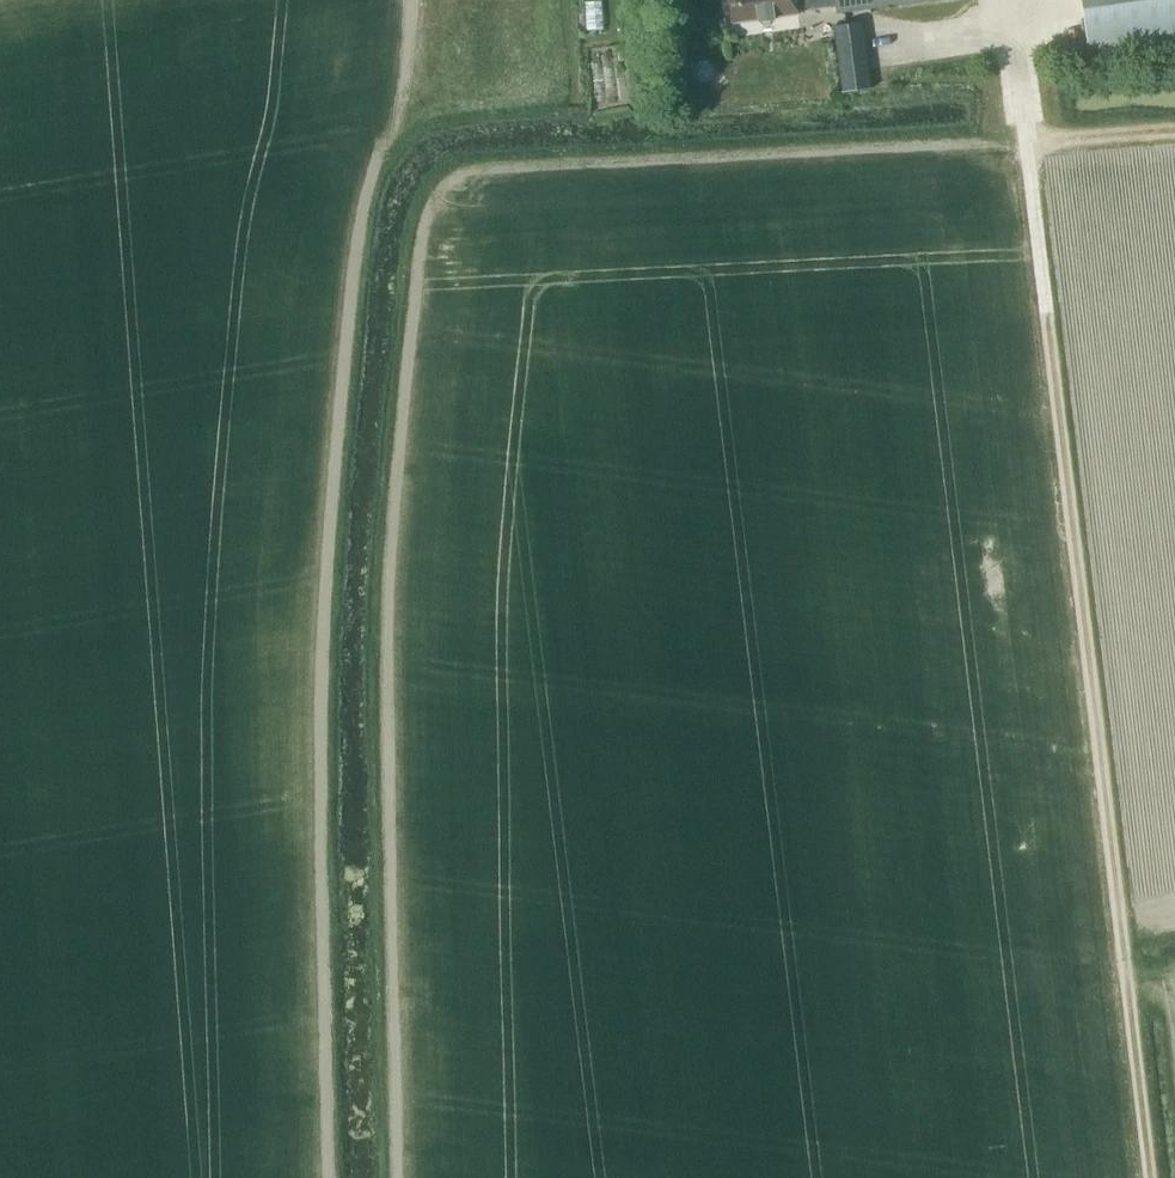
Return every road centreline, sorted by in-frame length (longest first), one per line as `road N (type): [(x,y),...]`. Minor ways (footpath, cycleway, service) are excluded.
road 1 (track): [(1149,1177),(1013,29)]

